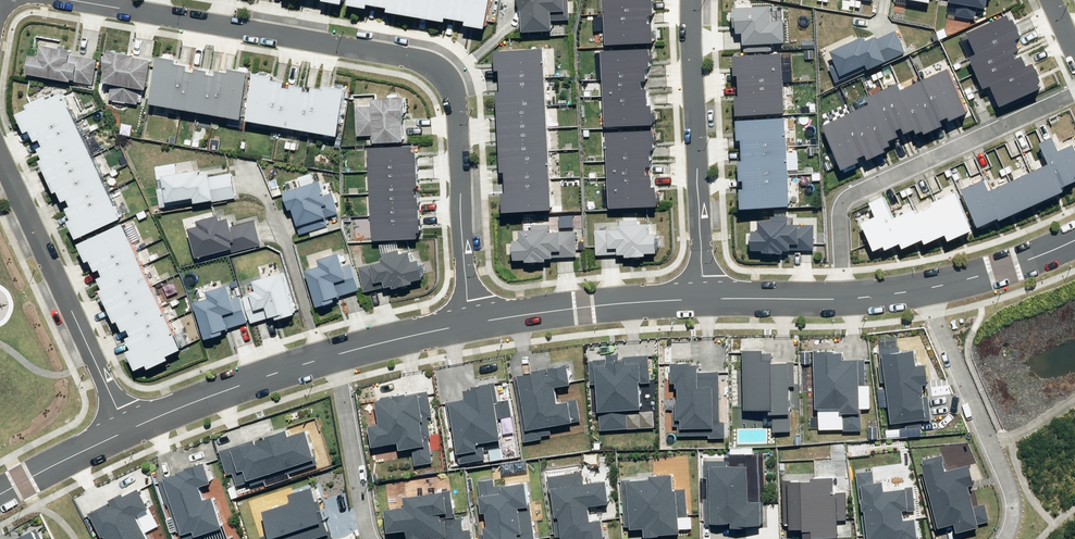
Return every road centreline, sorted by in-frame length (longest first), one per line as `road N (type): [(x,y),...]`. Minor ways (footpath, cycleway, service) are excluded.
road 1 (residential): [(90,0),(403,50),(439,66),(455,110),(470,324)]
road 2 (residential): [(834,295),(836,215),(844,198),(1074,93)]
road 3 (residential): [(129,429),(0,150)]
road 4 (residential): [(704,295),(692,0)]
road 5 (residential): [(924,288),(1010,483),(1015,520),(1004,538)]
road 6 (residential): [(704,295),(470,324)]
road 7 (residential): [(335,353),(129,429)]
road 8 (residential): [(373,538),(335,353)]
road 9 (residential): [(1074,234),(924,288)]
road 10 (residential): [(129,429),(0,496)]
road 11 (residential): [(470,324),(335,353)]
road 12 (residential): [(834,295),(704,295)]

